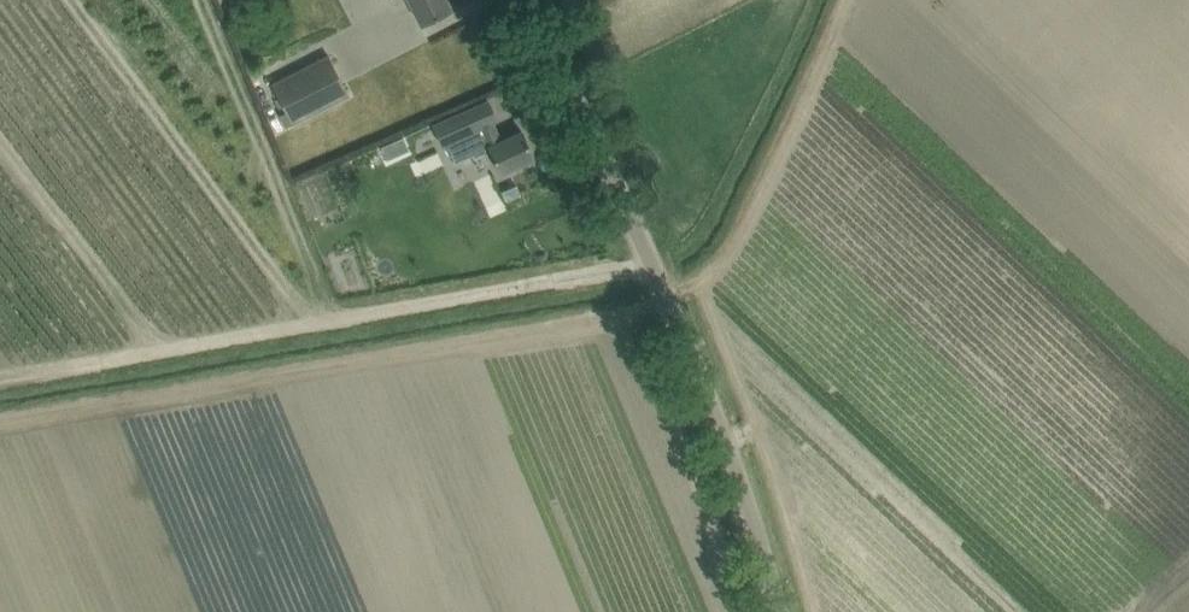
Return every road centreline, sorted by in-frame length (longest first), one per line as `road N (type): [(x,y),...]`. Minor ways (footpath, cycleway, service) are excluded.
road 1 (unclassified): [(784,611),(724,426),(656,259),(529,0)]

